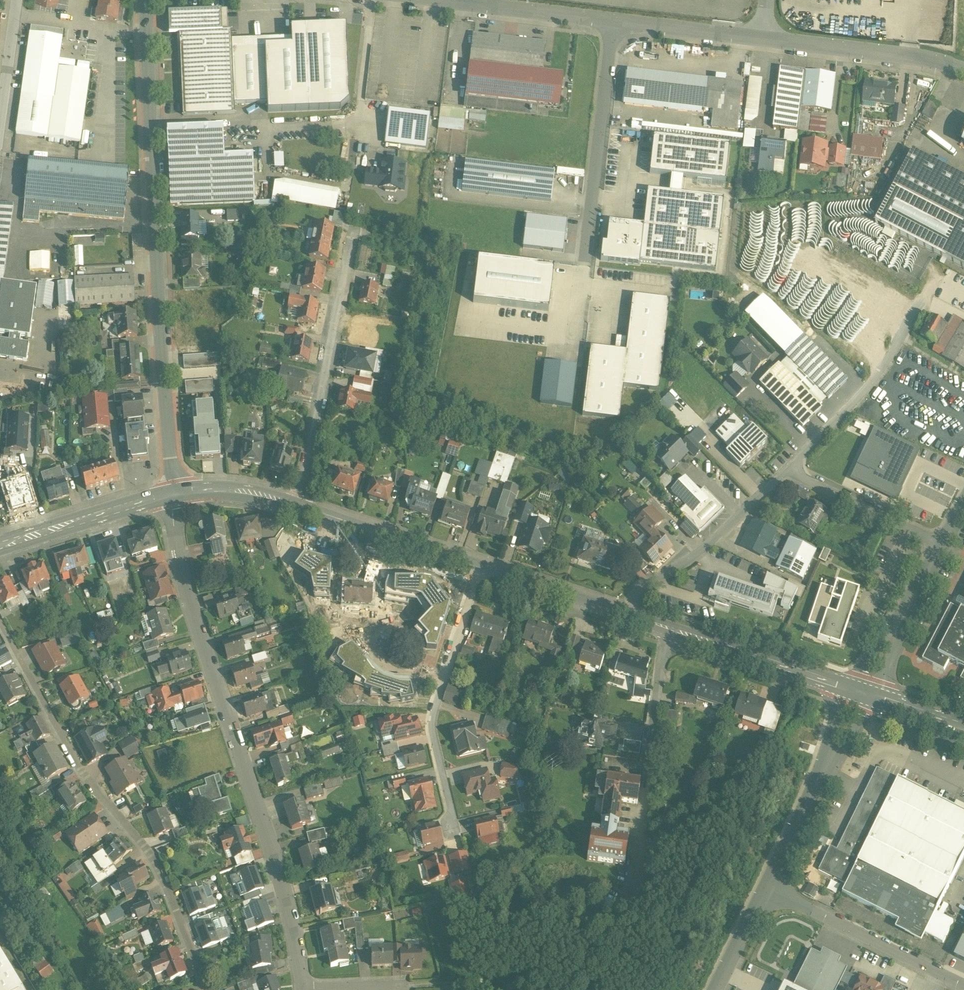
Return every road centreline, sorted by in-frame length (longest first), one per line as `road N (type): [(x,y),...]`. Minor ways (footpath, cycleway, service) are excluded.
road 1 (residential): [(303,989),(279,874),(178,563),(173,494)]
road 2 (residential): [(173,494),(144,0)]
road 3 (residential): [(0,622),(87,781),(157,867),(203,989)]
road 4 (residential): [(297,504),(355,233)]
road 5 (residential): [(478,565),(433,704),(452,823)]
road 6 (residential): [(584,261),(614,21)]
road 7 (residential): [(963,985),(764,885)]
road 8 (unclassified): [(620,612),(643,588),(690,562),(784,470)]
road 9 (residential): [(858,690),(764,885)]
road 10 (unclassified): [(784,470),(863,390),(920,305)]
road 11 (residential): [(662,626),(639,832)]
road 12 (secondary): [(858,690),(662,626)]
road 13 (residential): [(764,39),(963,70)]
road 14 (secondary): [(478,565),(297,504)]
road 15 (secondary): [(173,494),(0,542)]
road 16 (unclassified): [(784,470),(942,545)]
road 17 (residential): [(858,690),(942,545)]
road 18 (residential): [(453,1),(614,21)]
road 19 (residential): [(614,21),(764,39)]
road 20 (secondary): [(620,612),(478,565)]
road 21 (residential): [(303,989),(448,985)]
road 22 (secondary): [(297,504),(231,489),(173,494)]

